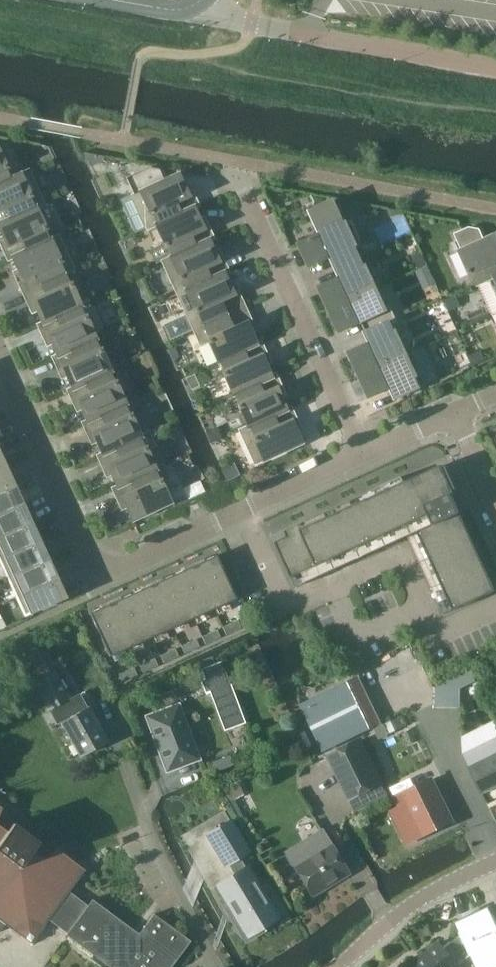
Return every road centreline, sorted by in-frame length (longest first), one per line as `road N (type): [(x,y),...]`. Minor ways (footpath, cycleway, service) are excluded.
road 1 (residential): [(0,340),(108,575),(242,509)]
road 2 (residential): [(363,454),(232,161)]
road 3 (unclassified): [(210,0),(254,24),(495,61)]
road 4 (tertiary): [(495,865),(390,927),(347,963)]
road 5 (residential): [(242,509),(287,606),(335,586)]
road 6 (residential): [(431,613),(359,643),(335,586)]
road 7 (residential): [(335,586),(404,557),(431,613)]
road 8 (residential): [(242,509),(363,454)]

